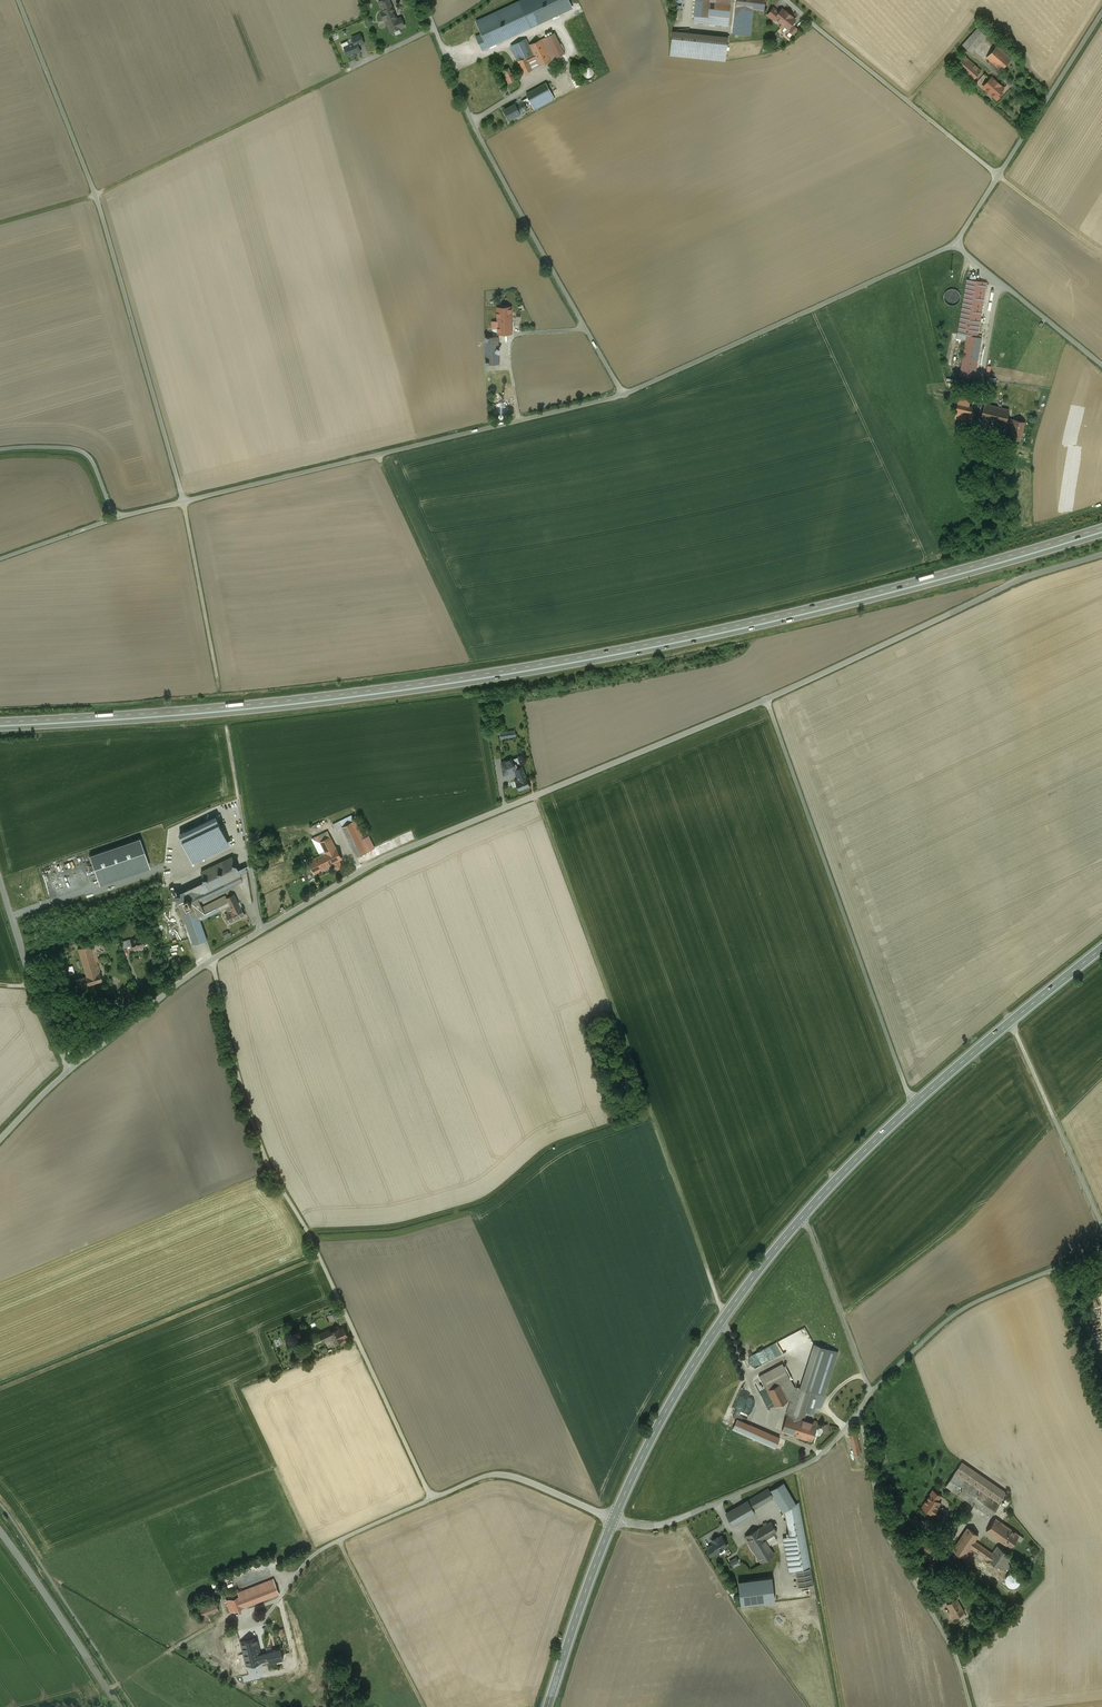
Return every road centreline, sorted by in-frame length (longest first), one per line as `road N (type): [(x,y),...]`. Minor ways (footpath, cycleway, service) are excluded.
road 1 (trunk): [(1101,526),(792,613),(530,666),(257,703),(0,722)]
road 2 (trunk): [(0,729),(259,710),(536,672),(793,619),(1101,534)]
road 3 (unclassified): [(210,961),(270,1169),(304,1224),(432,1499),(502,1475),(614,1519)]
road 4 (unclassified): [(210,961),(386,858),(767,700)]
road 5 (unclassified): [(184,502),(96,195),(19,0)]
road 6 (unclassified): [(623,396),(184,502)]
road 7 (unclassified): [(623,396),(472,122),(423,0)]
road 8 (unclassified): [(767,700),(914,1104)]
road 9 (track): [(0,224),(87,199),(343,75)]
road 10 (unclassified): [(767,700),(1021,579),(1101,554)]
road 11 (unclassified): [(954,243),(623,396)]
road 12 (secondary): [(803,1217),(692,1367),(614,1519)]
road 13 (unclassified): [(859,1412),(885,1531),(953,1649),(970,1706)]
road 14 (unclassified): [(614,1519),(657,1526),(695,1514),(813,1460),(859,1412)]
road 15 (unclassified): [(870,1394),(965,1308),(1101,1249)]
road 16 (unclassified): [(1101,13),(954,243)]
road 17 (secondary): [(1101,948),(914,1104)]
road 18 (track): [(652,1112),(725,1317)]
road 19 (track): [(1011,1022),(1101,1219)]
road 20 (tertiary): [(119,1706),(0,1532)]
road 21 (unclassified): [(69,1069),(32,986),(0,878)]
road 22 (secondary): [(614,1519),(548,1706)]
road 23 (unclassified): [(954,243),(1101,365)]
road 24 (unclassified): [(803,1217),(870,1394)]
road 25 (track): [(339,1540),(424,1706)]
road 26 (track): [(184,502),(217,678)]
road 27 (unclassified): [(69,1069),(210,961)]
road 28 (unclassified): [(121,517),(81,450),(0,448)]
road 29 (secondary): [(914,1104),(803,1217)]
road 30 (track): [(108,1690),(234,1616)]
road 31 (unclassified): [(121,517),(0,559)]
road 32 (track): [(998,176),(1101,252)]

